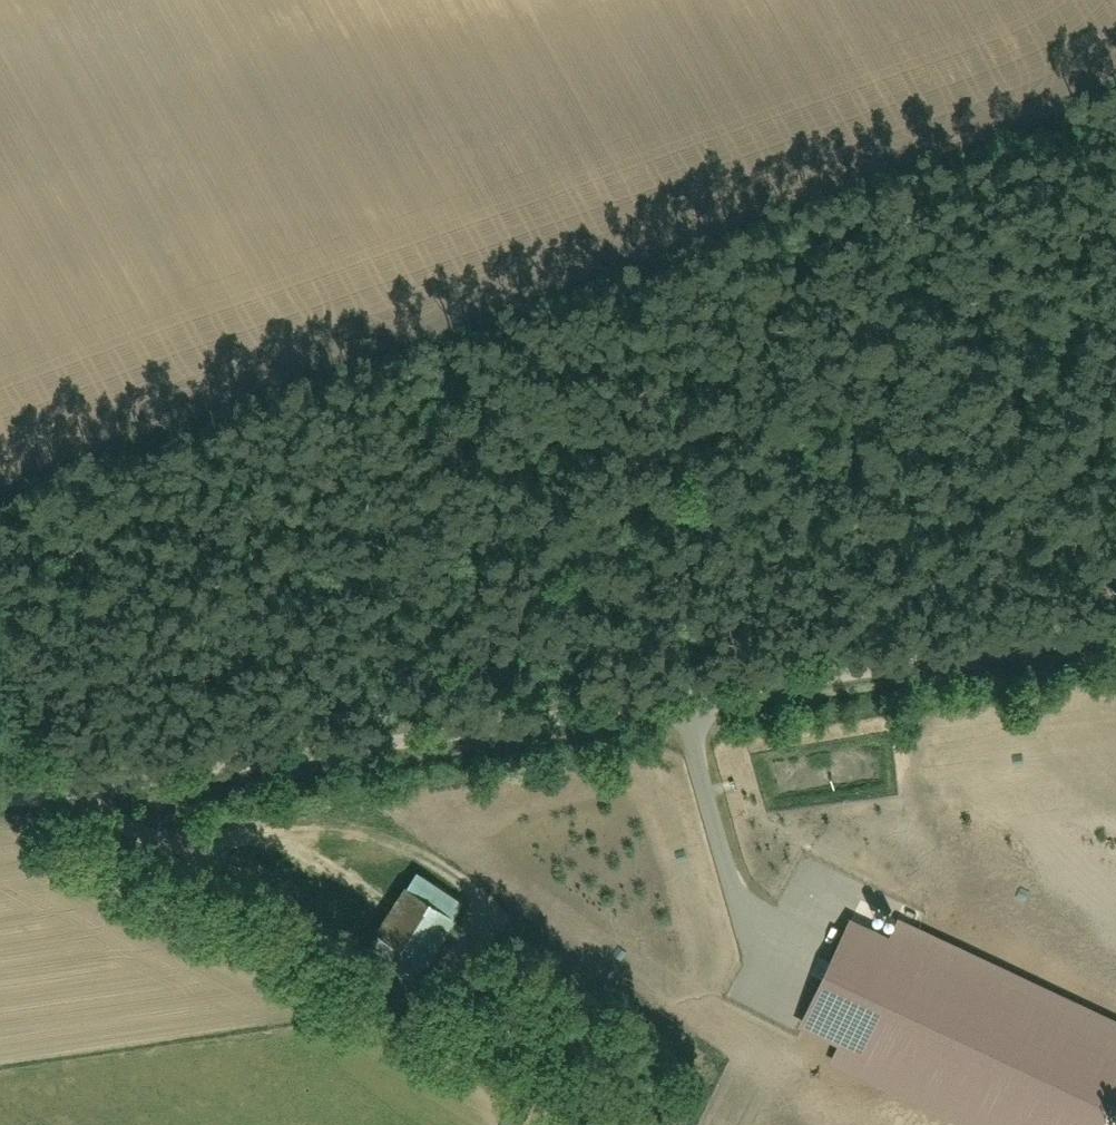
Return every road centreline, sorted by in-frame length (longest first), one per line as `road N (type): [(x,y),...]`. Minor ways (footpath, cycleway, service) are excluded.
road 1 (unclassified): [(0,803),(1115,635)]
road 2 (track): [(41,797),(84,830),(647,1124)]

